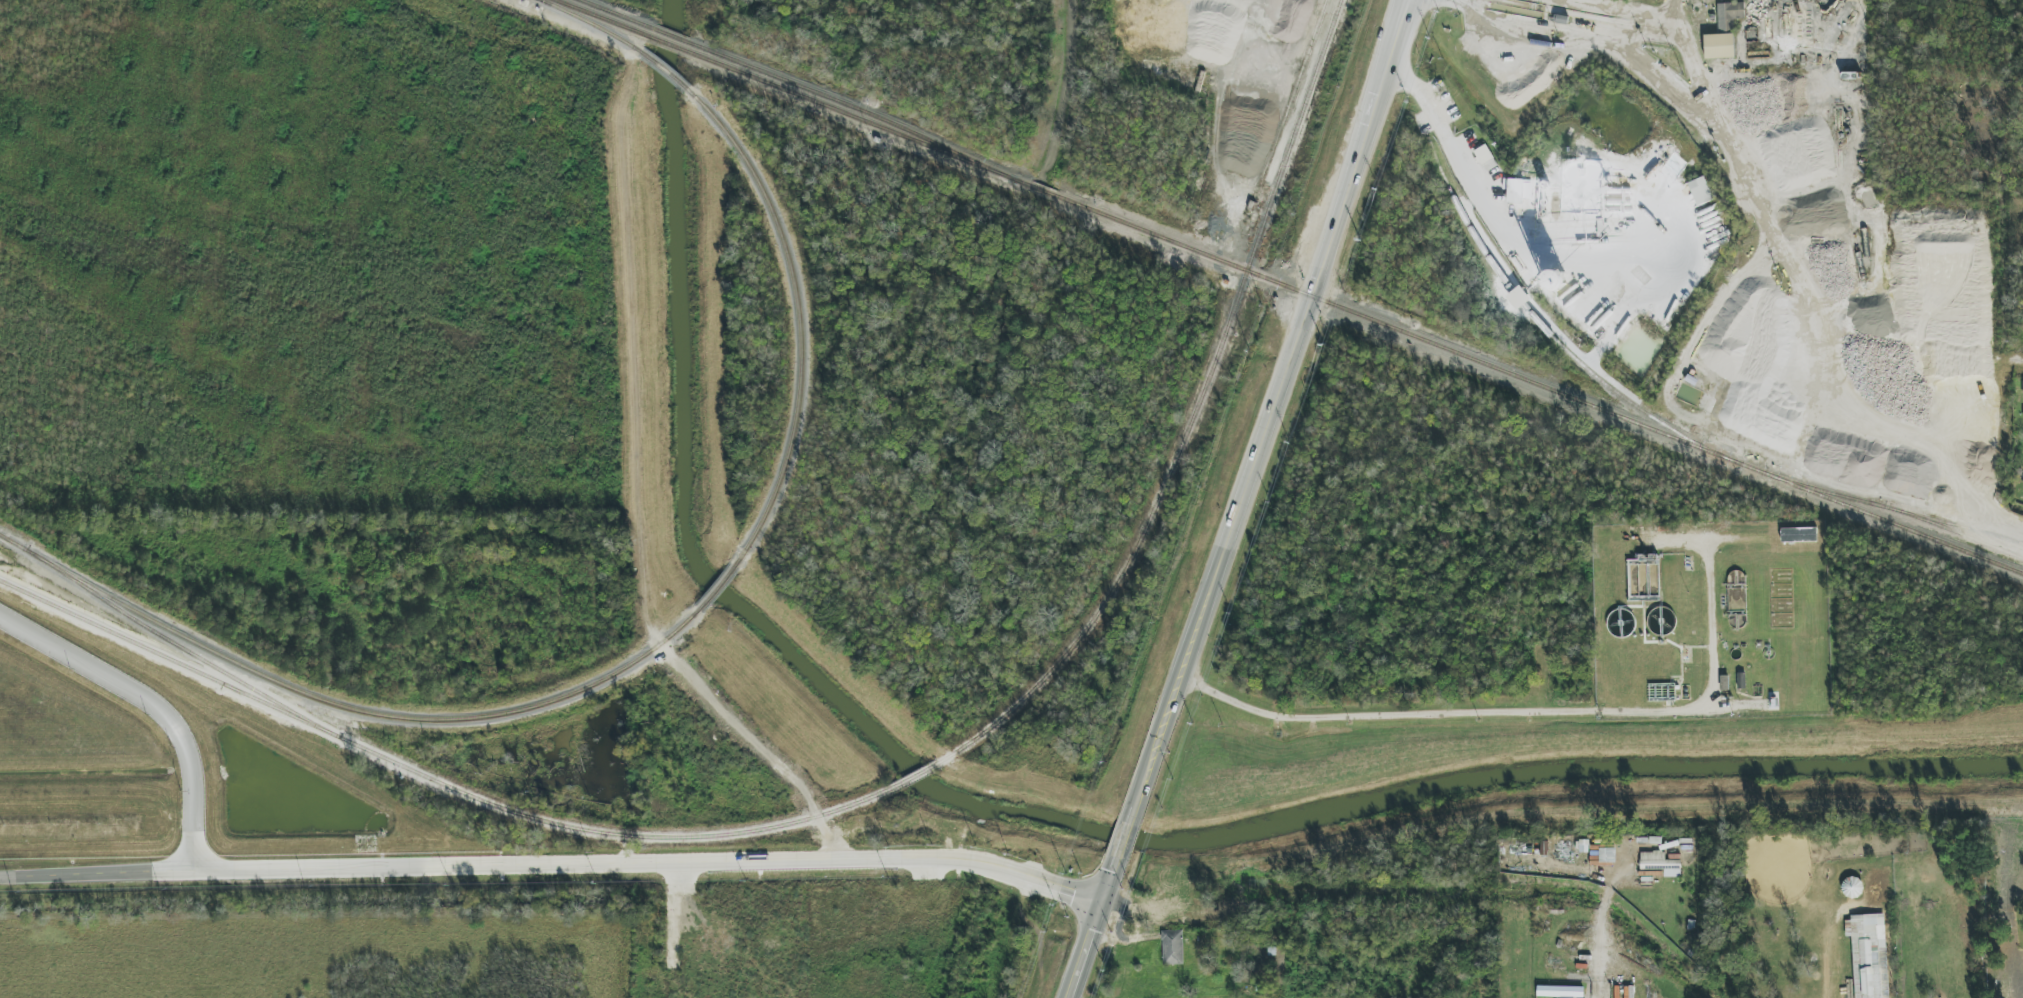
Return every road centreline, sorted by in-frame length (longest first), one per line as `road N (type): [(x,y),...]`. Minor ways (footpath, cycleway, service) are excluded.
road 1 (residential): [(0,874),(952,863),(1038,881),(1100,906)]
road 2 (primary): [(1130,823),(1406,0)]
road 3 (primary): [(1068,997),(1116,862)]

